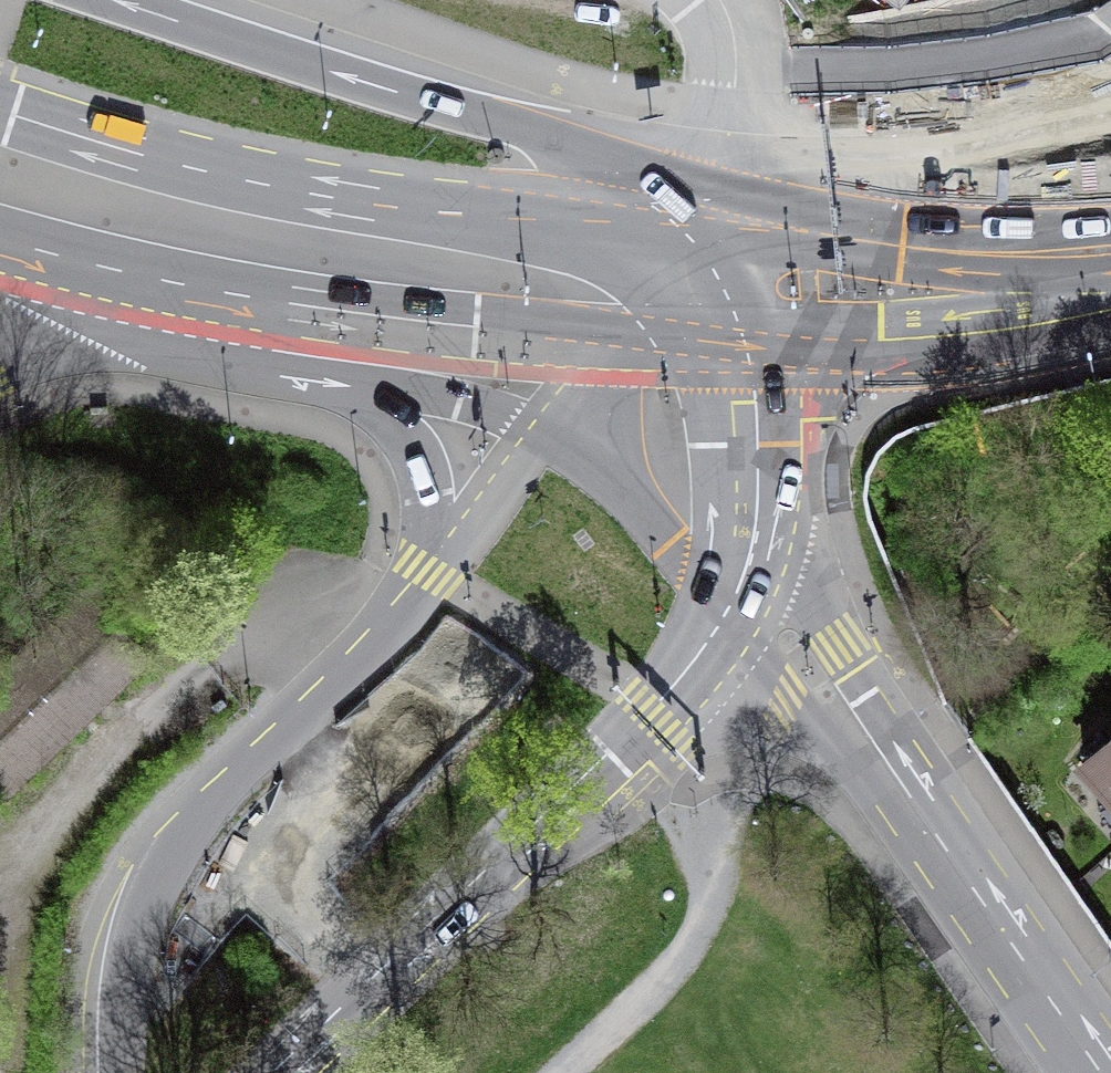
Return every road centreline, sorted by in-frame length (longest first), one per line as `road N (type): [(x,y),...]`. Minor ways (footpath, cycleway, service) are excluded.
road 1 (secondary): [(548,434),(374,647),(168,847),(135,916),(122,972),(117,1072)]
road 2 (motorway): [(721,286),(676,205),(586,147),(115,0)]
road 3 (secondary): [(270,1072),(648,711),(697,660),(736,595)]
road 4 (tertiary): [(736,595),(806,666),(906,792),(1100,1072)]
road 5 (secondary): [(235,236),(500,272),(721,286)]
road 6 (secondary): [(1110,167),(969,194),(721,286)]
road 7 (secondary): [(721,286),(870,320),(976,315),(1110,292)]
road 8 (secondary): [(235,236),(548,434)]
road 9 (track): [(705,774),(708,894),(695,938),(562,1072)]
road 10 (secondary): [(736,595),(749,556),(760,459),(746,343),(721,286)]
road 11 (motorway): [(0,353),(235,236)]
road 12 (tertiary): [(548,434),(736,595)]
road 13 (secondary): [(0,174),(235,236)]
road 14 (secondary): [(721,286),(594,379),(548,434)]

